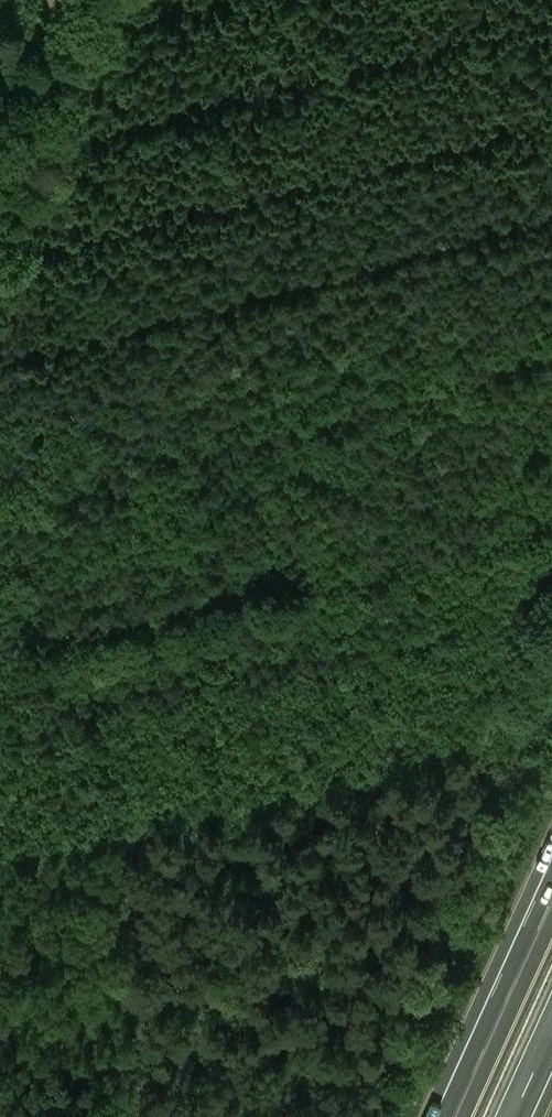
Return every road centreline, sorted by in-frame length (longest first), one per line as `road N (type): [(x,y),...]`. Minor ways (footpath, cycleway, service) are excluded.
road 1 (motorway): [(551,906),(456,1116)]
road 2 (unclassified): [(0,219),(40,110),(58,35),(56,0)]

